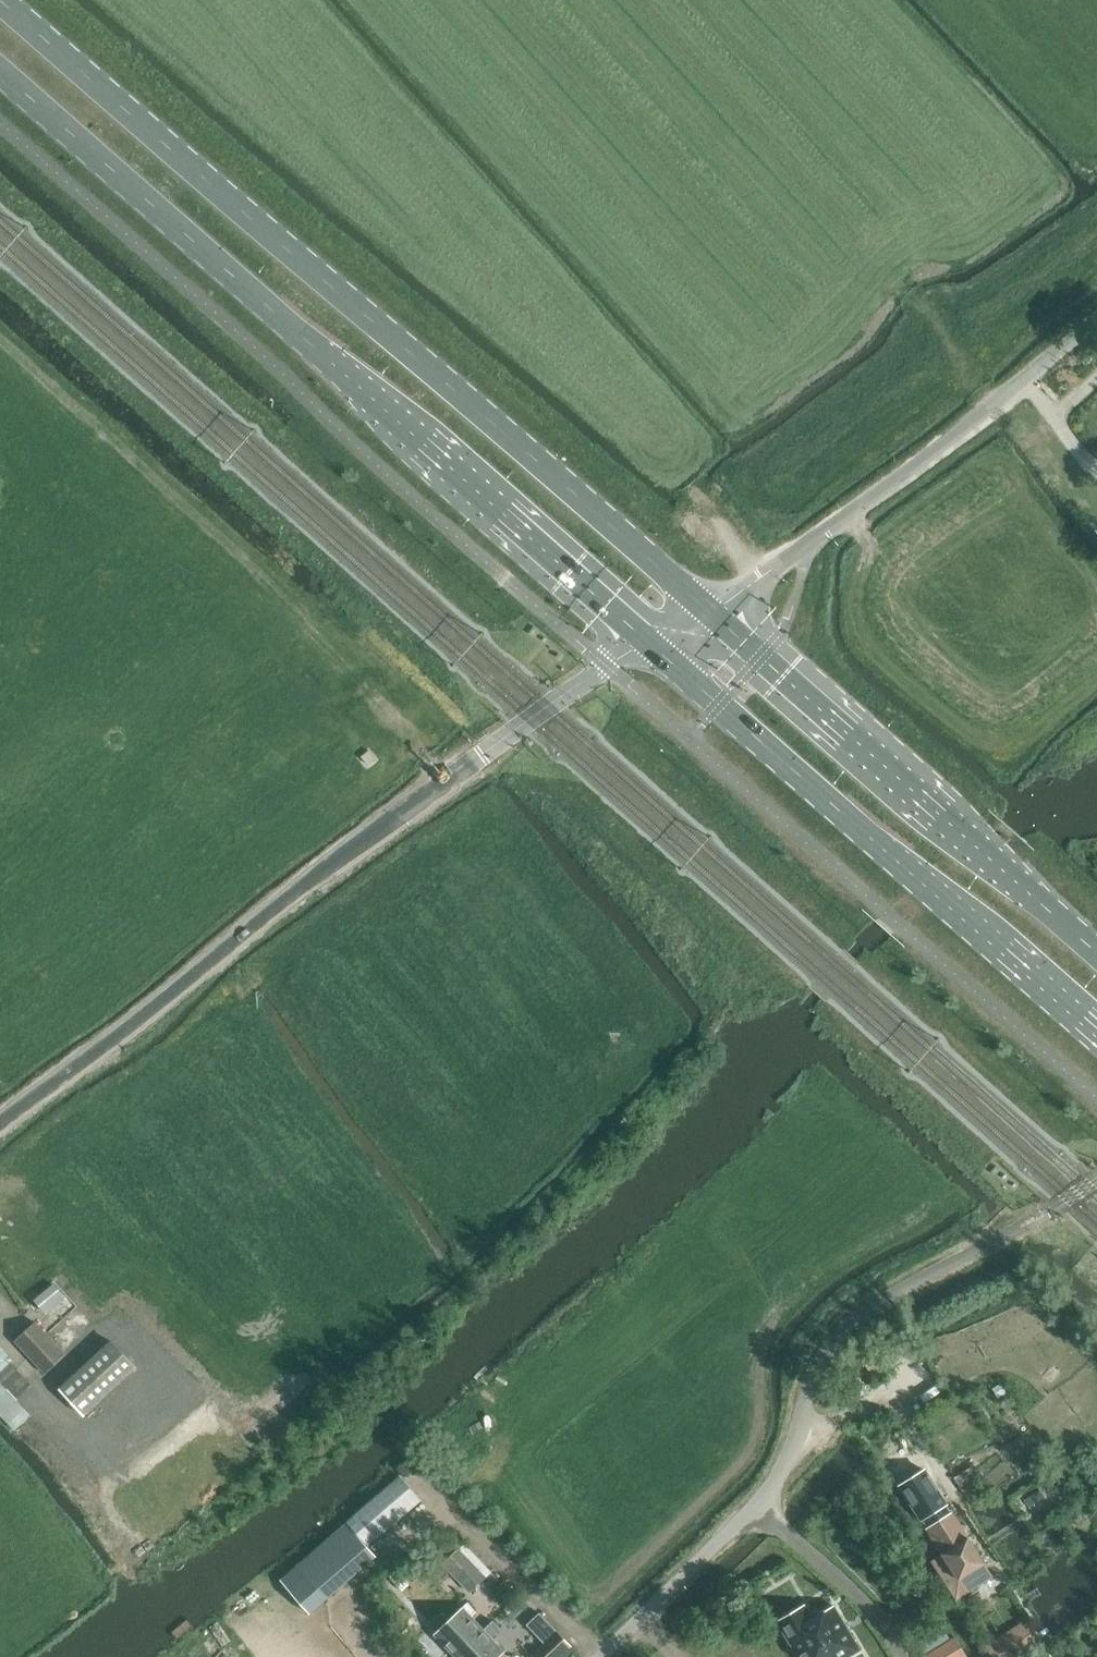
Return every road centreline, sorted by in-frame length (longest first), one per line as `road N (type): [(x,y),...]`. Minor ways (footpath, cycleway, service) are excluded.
road 1 (primary): [(704,607),(3,0)]
road 2 (primary): [(0,68),(649,641)]
road 3 (unclassified): [(0,1128),(302,889),(649,641)]
road 4 (unclassified): [(1037,1217),(875,1306),(842,1333),(816,1368),(800,1431),(774,1484),(602,1656)]
road 5 (track): [(0,341),(302,610),(444,784)]
road 6 (primary): [(649,641),(1096,1034)]
road 7 (primary): [(1096,953),(704,607)]
road 8 (unclassified): [(704,607),(819,537),(1096,319)]
road 9 (track): [(873,254),(1002,398)]
road 10 (track): [(676,465),(763,573)]

